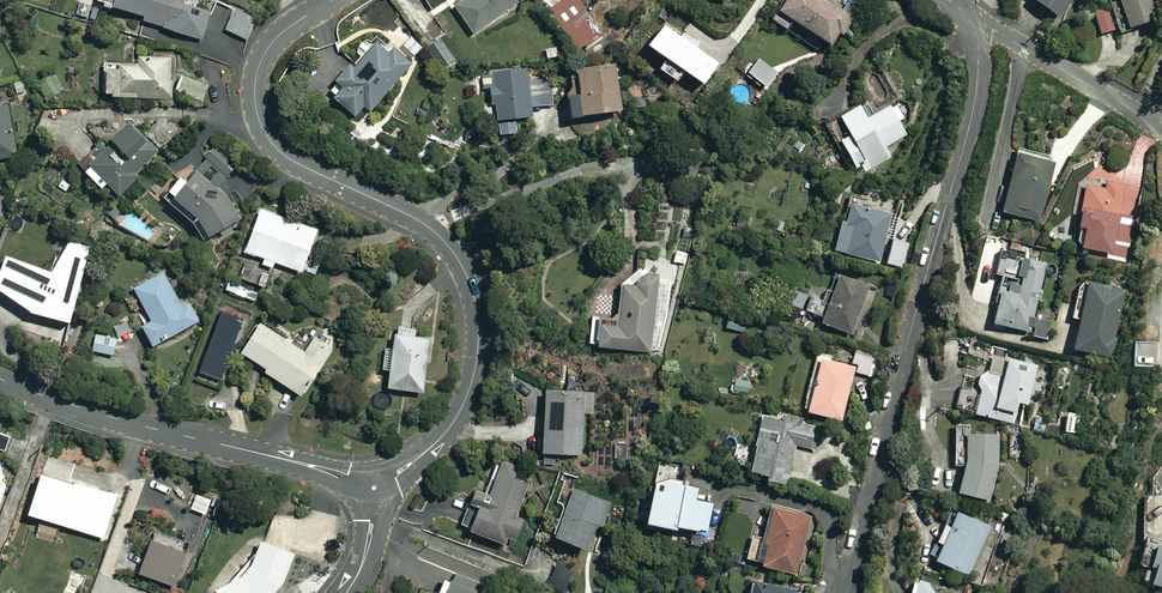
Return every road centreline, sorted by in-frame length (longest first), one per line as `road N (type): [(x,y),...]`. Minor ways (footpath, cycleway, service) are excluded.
road 1 (residential): [(374,488),(454,420),(475,366),(478,319),(469,282),(435,233),(288,158),(258,117),(254,87),(267,49),(332,0)]
road 2 (residential): [(847,592),(977,91),(976,46),(951,2)]
road 3 (residential): [(0,379),(374,488)]
road 4 (residential): [(1150,118),(951,2)]

